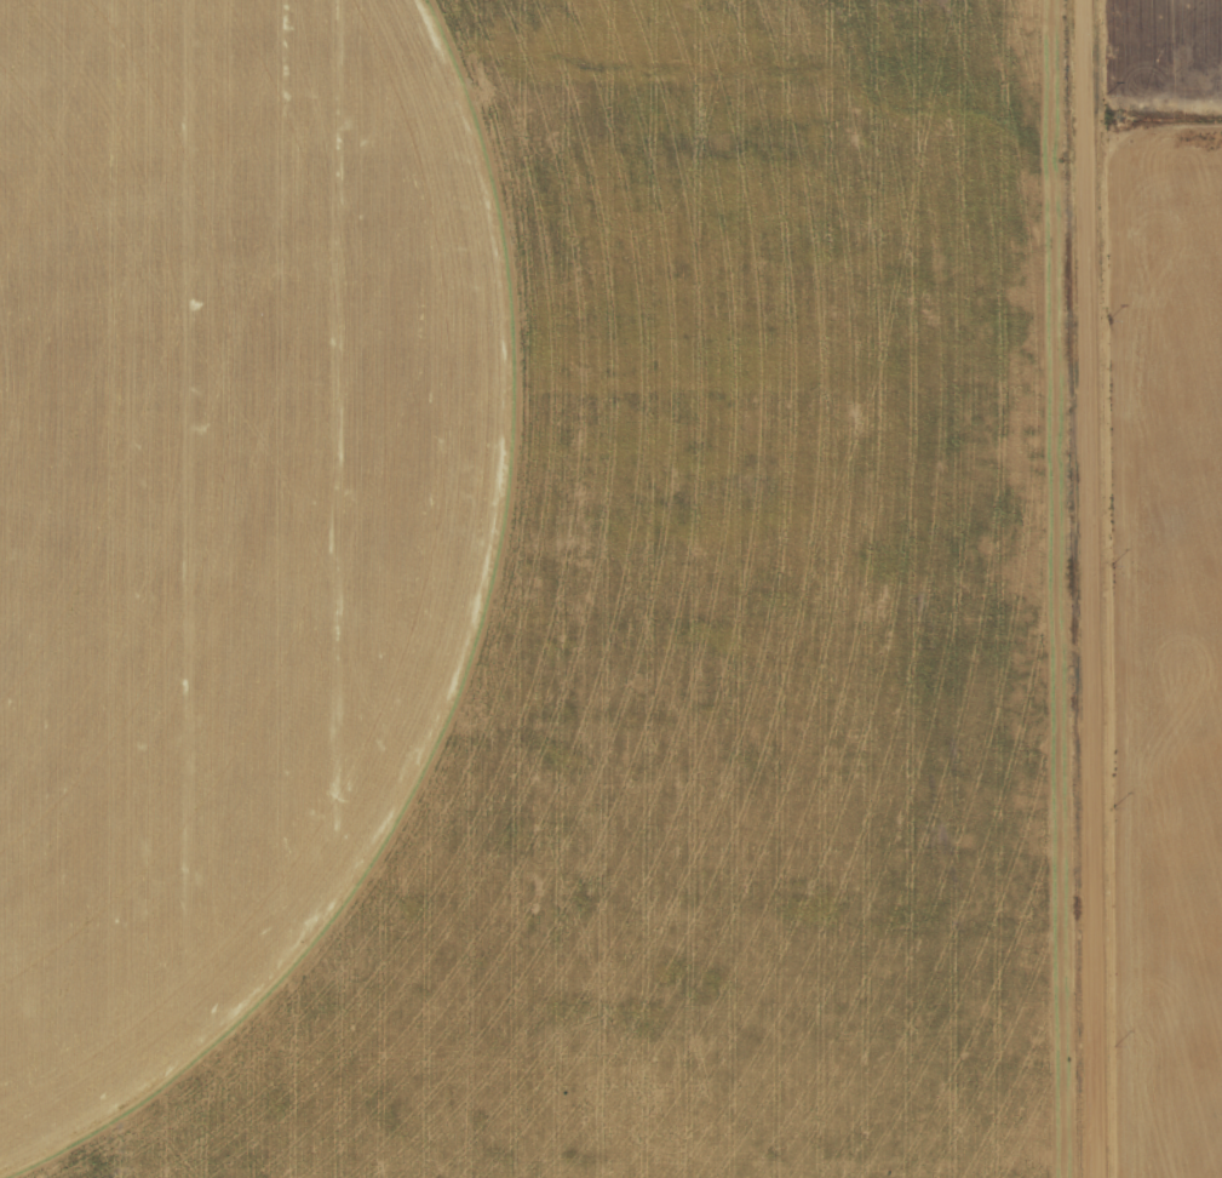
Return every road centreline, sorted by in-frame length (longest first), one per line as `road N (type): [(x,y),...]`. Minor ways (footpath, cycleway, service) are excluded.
road 1 (residential): [(1095,1177),(1081,0)]

